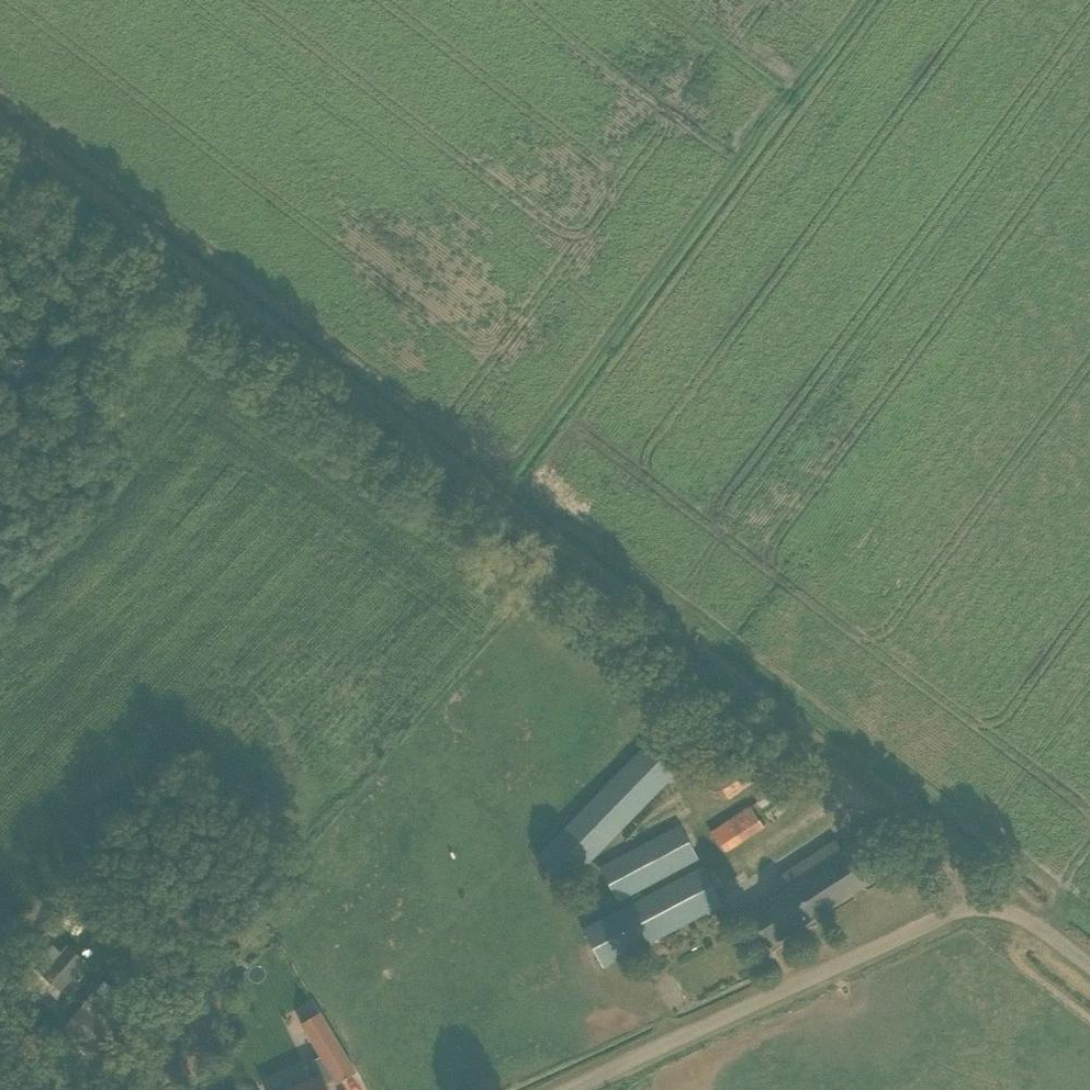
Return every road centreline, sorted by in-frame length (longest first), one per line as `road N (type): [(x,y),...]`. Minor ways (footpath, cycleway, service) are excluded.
road 1 (track): [(0,140),(531,538),(989,898)]
road 2 (unclassified): [(580,1089),(989,898)]
road 3 (track): [(1089,972),(989,898)]

